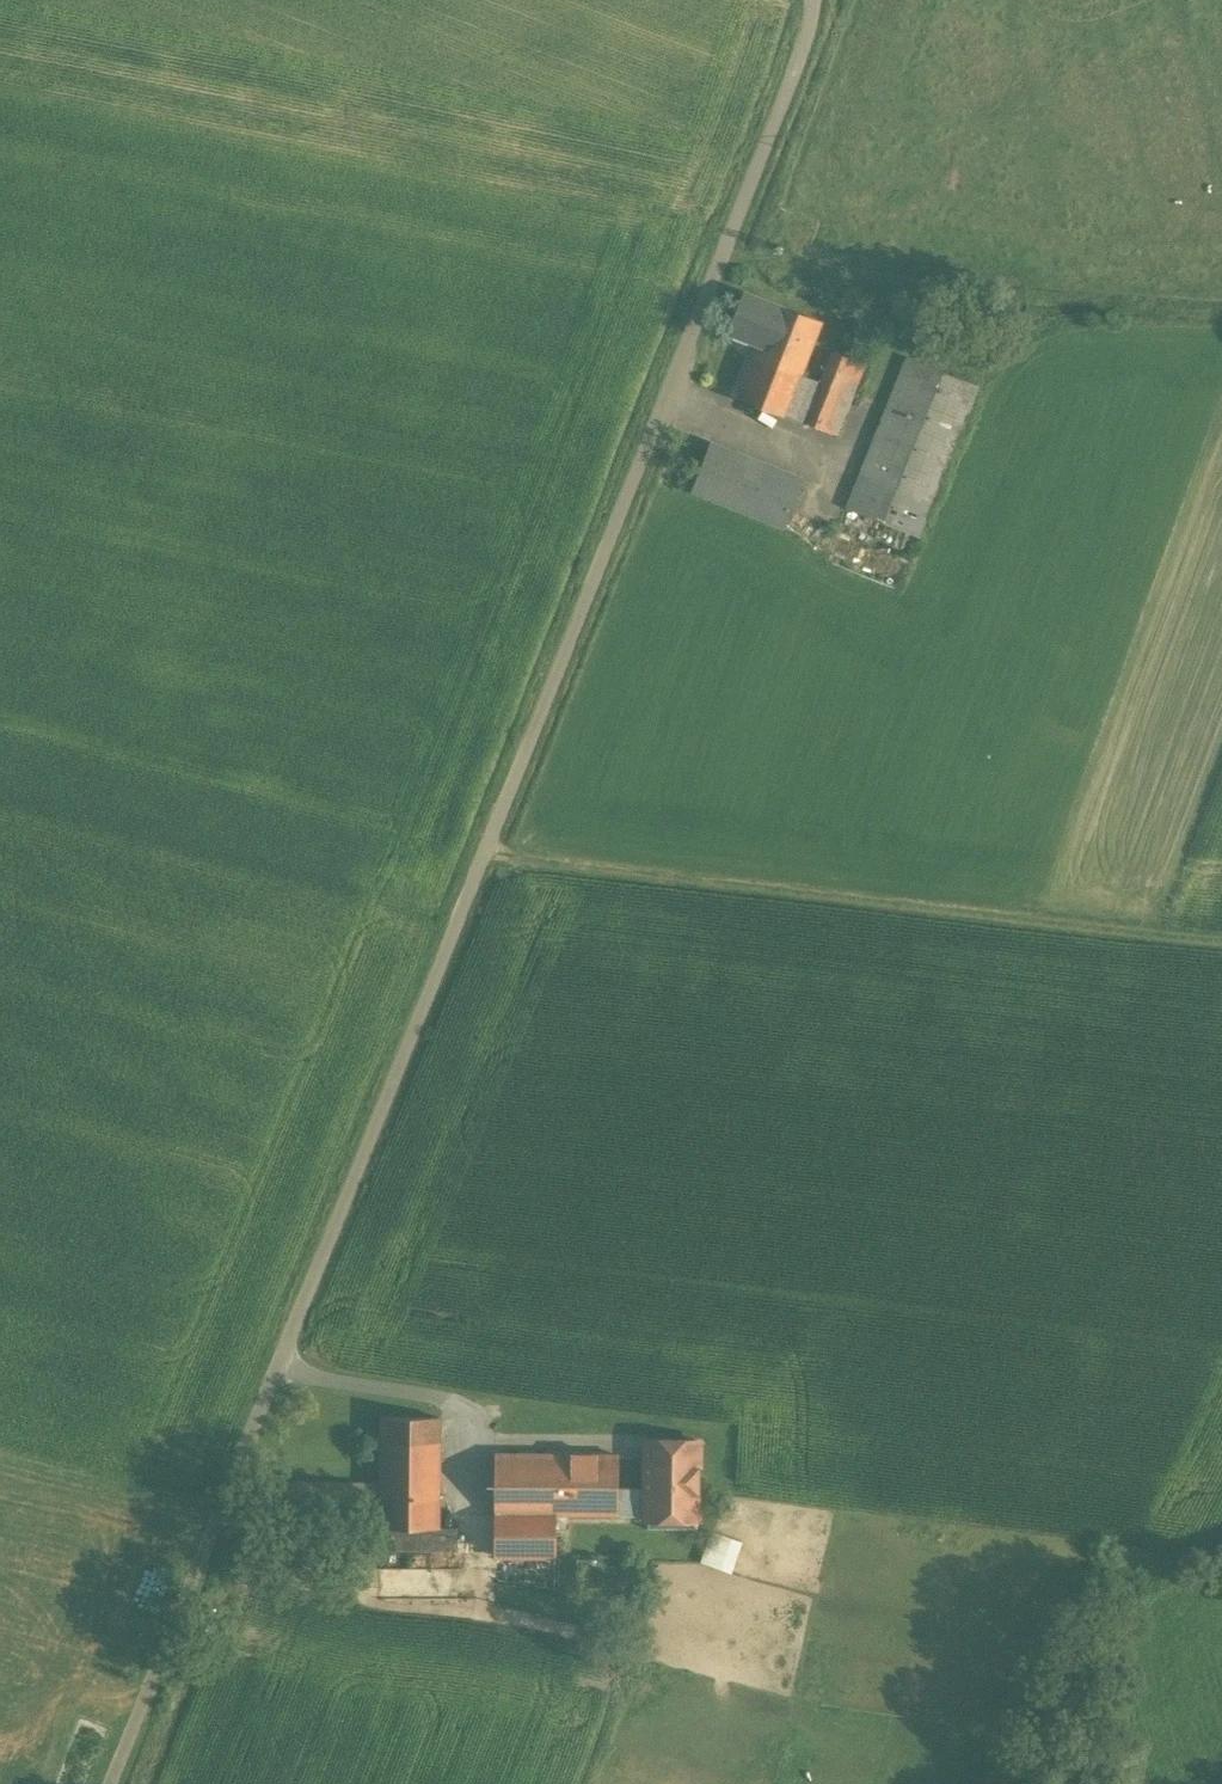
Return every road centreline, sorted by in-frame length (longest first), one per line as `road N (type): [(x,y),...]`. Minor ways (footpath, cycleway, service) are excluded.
road 1 (unclassified): [(813,0),(786,97),(110,1783)]

